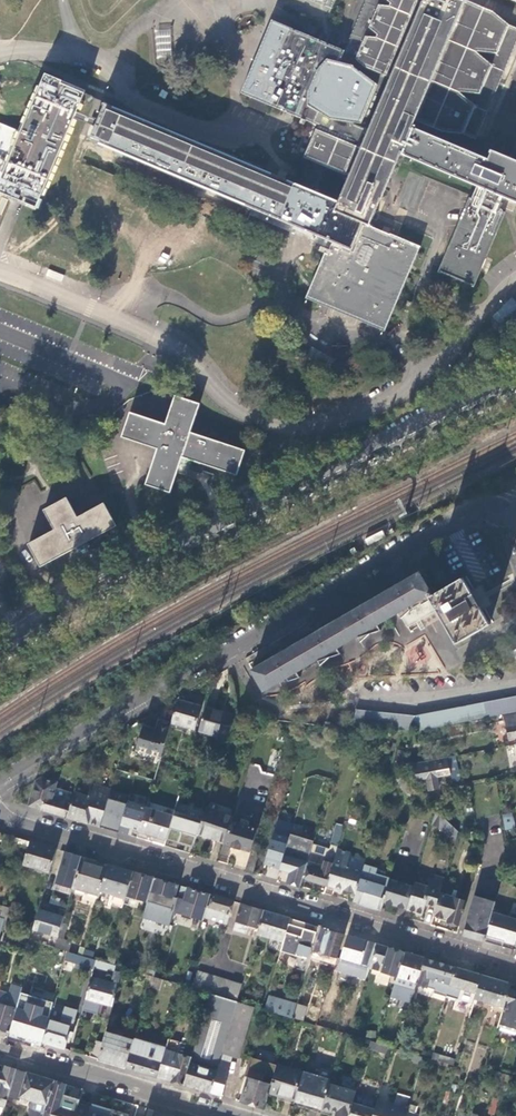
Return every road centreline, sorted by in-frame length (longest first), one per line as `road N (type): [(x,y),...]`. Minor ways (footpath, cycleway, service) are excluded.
road 1 (tertiary): [(0,651),(515,378)]
road 2 (residential): [(0,780),(304,603),(488,507)]
road 3 (residential): [(0,806),(20,819),(515,965)]
road 4 (residential): [(0,1048),(234,1115)]

